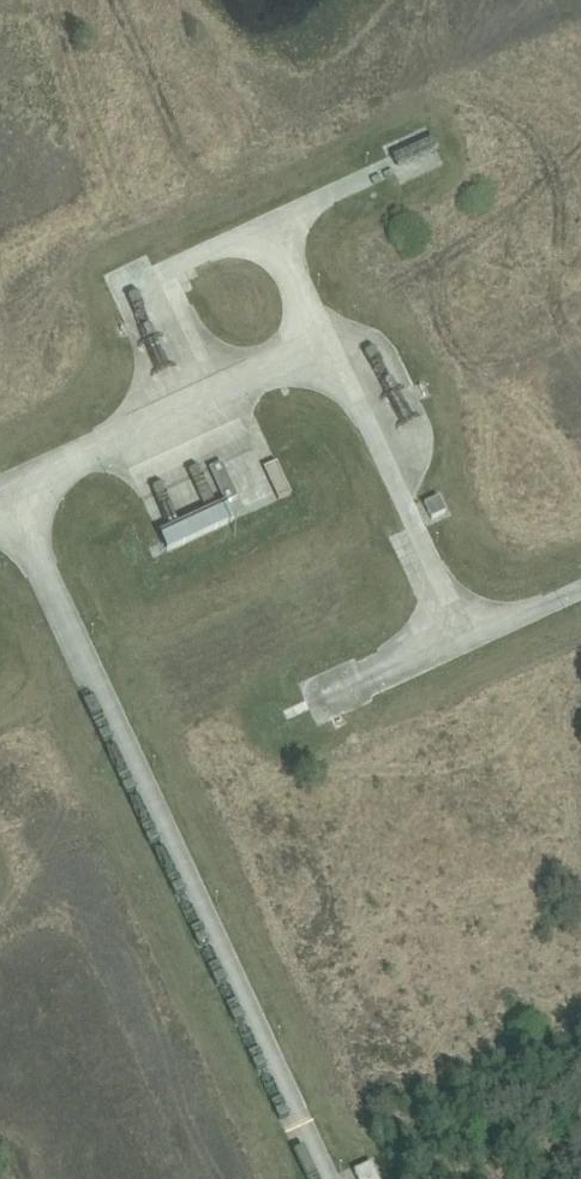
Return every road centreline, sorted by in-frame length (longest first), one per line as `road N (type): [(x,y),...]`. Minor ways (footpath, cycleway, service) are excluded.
road 1 (unclassified): [(5,489),(324,1178)]
road 2 (unclassified): [(5,489),(333,340)]

